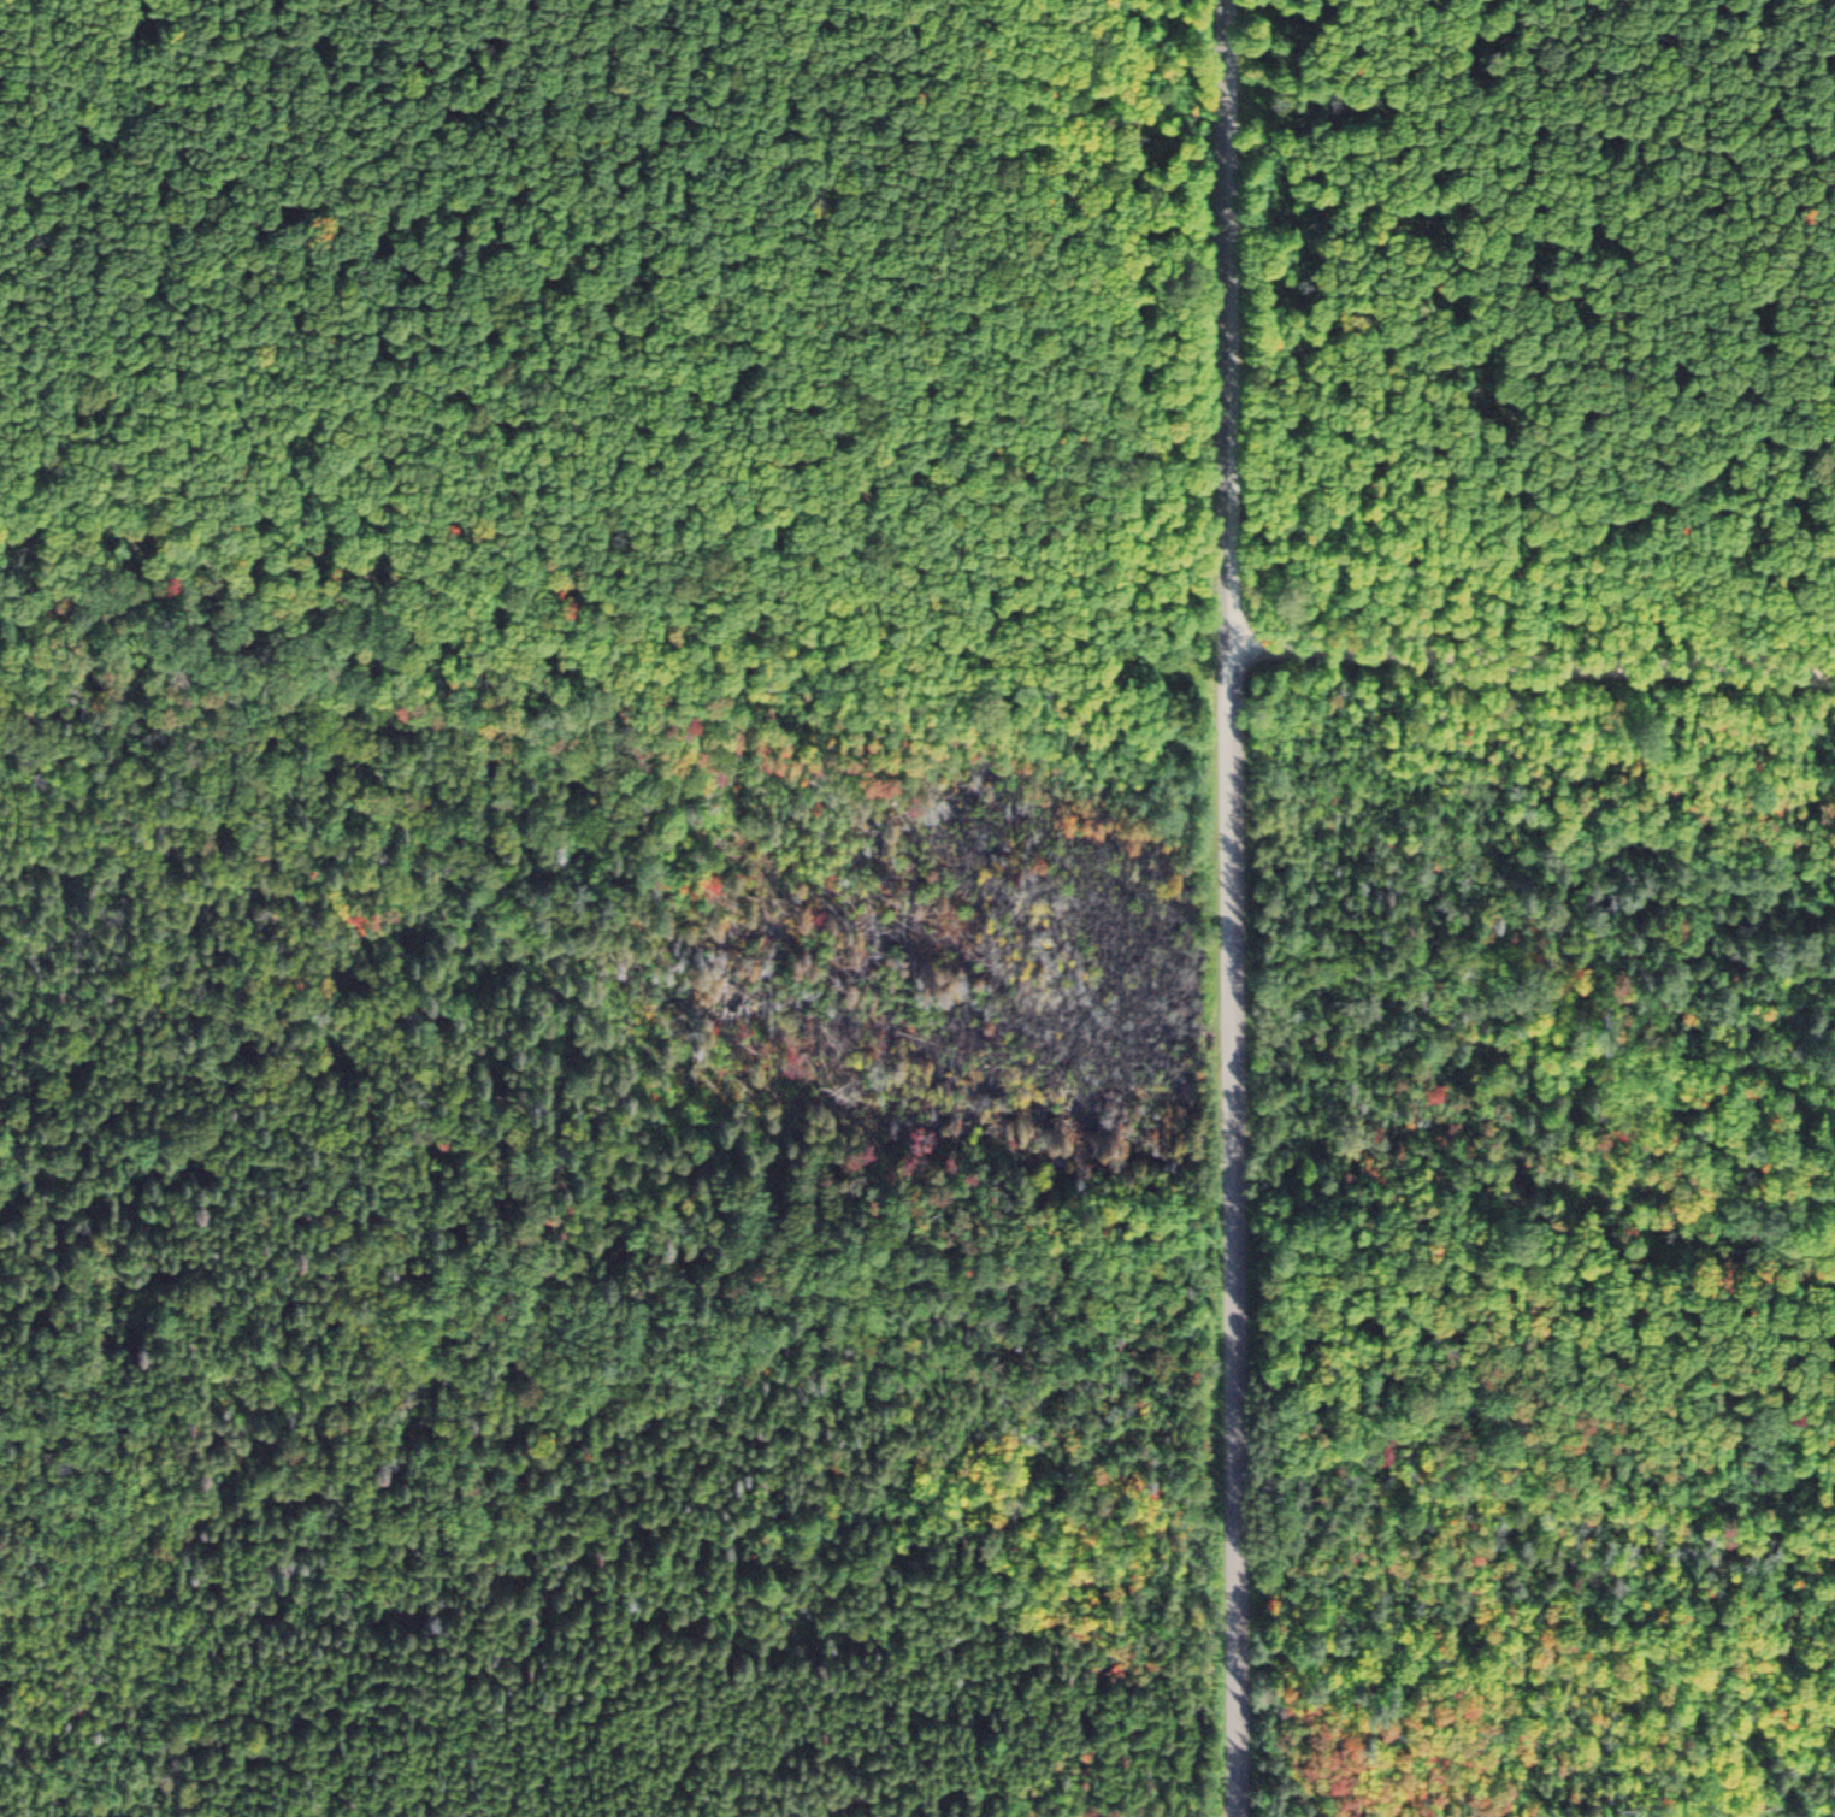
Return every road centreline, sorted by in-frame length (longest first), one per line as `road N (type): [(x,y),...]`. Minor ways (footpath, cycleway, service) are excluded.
road 1 (tertiary): [(1243,1816),(1234,0)]
road 2 (residential): [(1243,647),(1329,643),(1834,676)]

